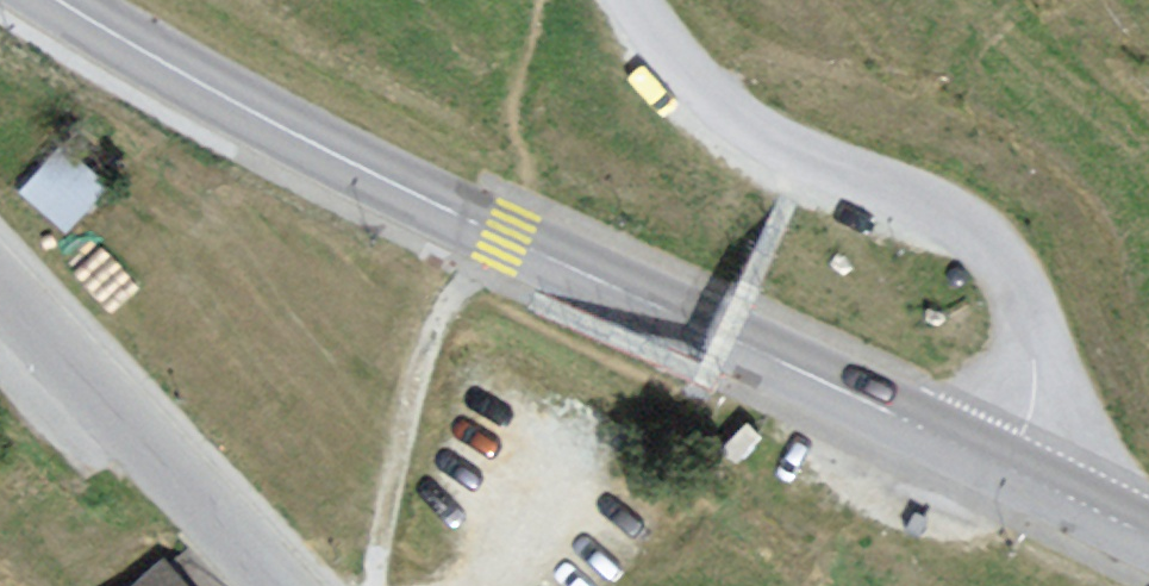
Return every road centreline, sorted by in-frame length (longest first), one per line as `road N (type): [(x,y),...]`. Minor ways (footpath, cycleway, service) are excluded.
road 1 (secondary): [(62,0),(361,168),(1009,472)]
road 2 (unclassified): [(1009,472),(1040,365),(1035,318),(1021,285),(970,238),(746,132),(709,98),(633,0)]
road 3 (tertiary): [(0,290),(280,585)]
road 4 (track): [(374,585),(430,360),(489,229)]
road 5 (secondary): [(1009,472),(1148,539)]

